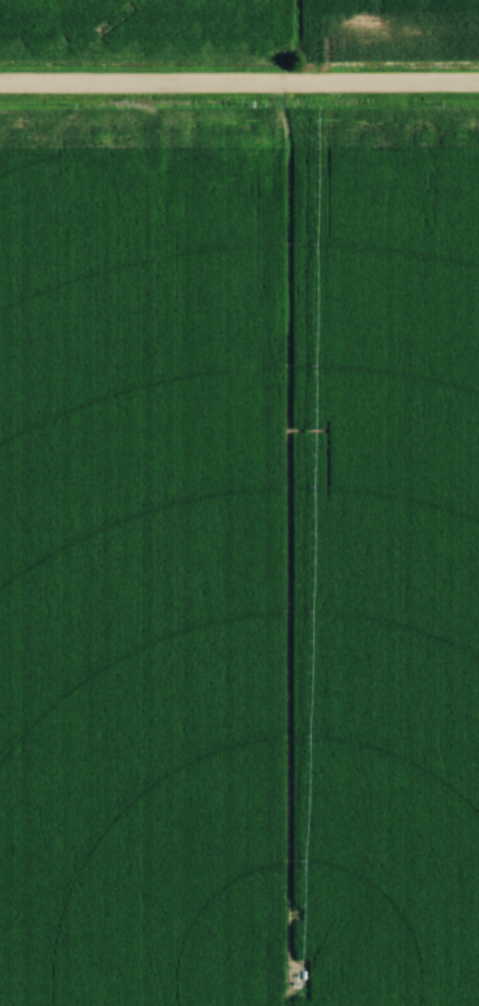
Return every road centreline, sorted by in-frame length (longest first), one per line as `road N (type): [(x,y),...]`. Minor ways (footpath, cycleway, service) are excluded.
road 1 (residential): [(0,85),(478,84)]

